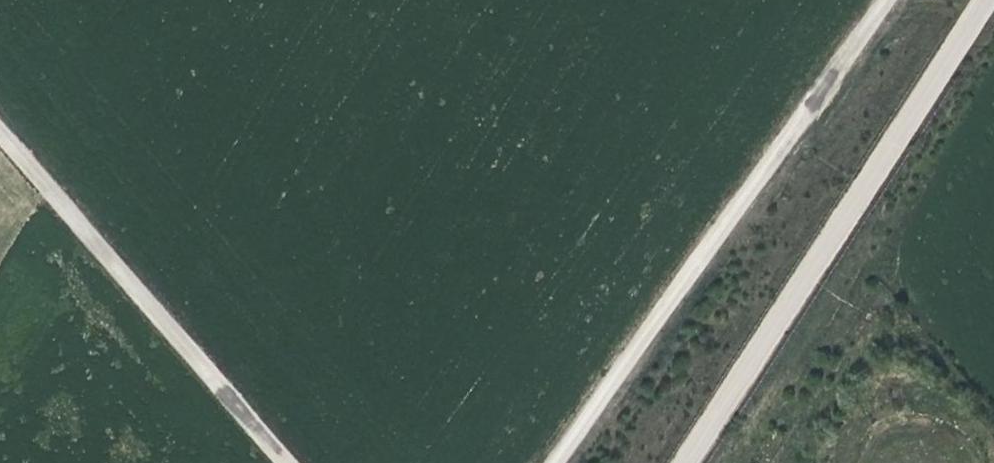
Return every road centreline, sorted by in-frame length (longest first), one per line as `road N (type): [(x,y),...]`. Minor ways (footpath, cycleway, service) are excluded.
road 1 (track): [(550,462),(878,0)]
road 2 (unclassified): [(969,0),(666,462)]
road 3 (track): [(0,132),(291,462)]

